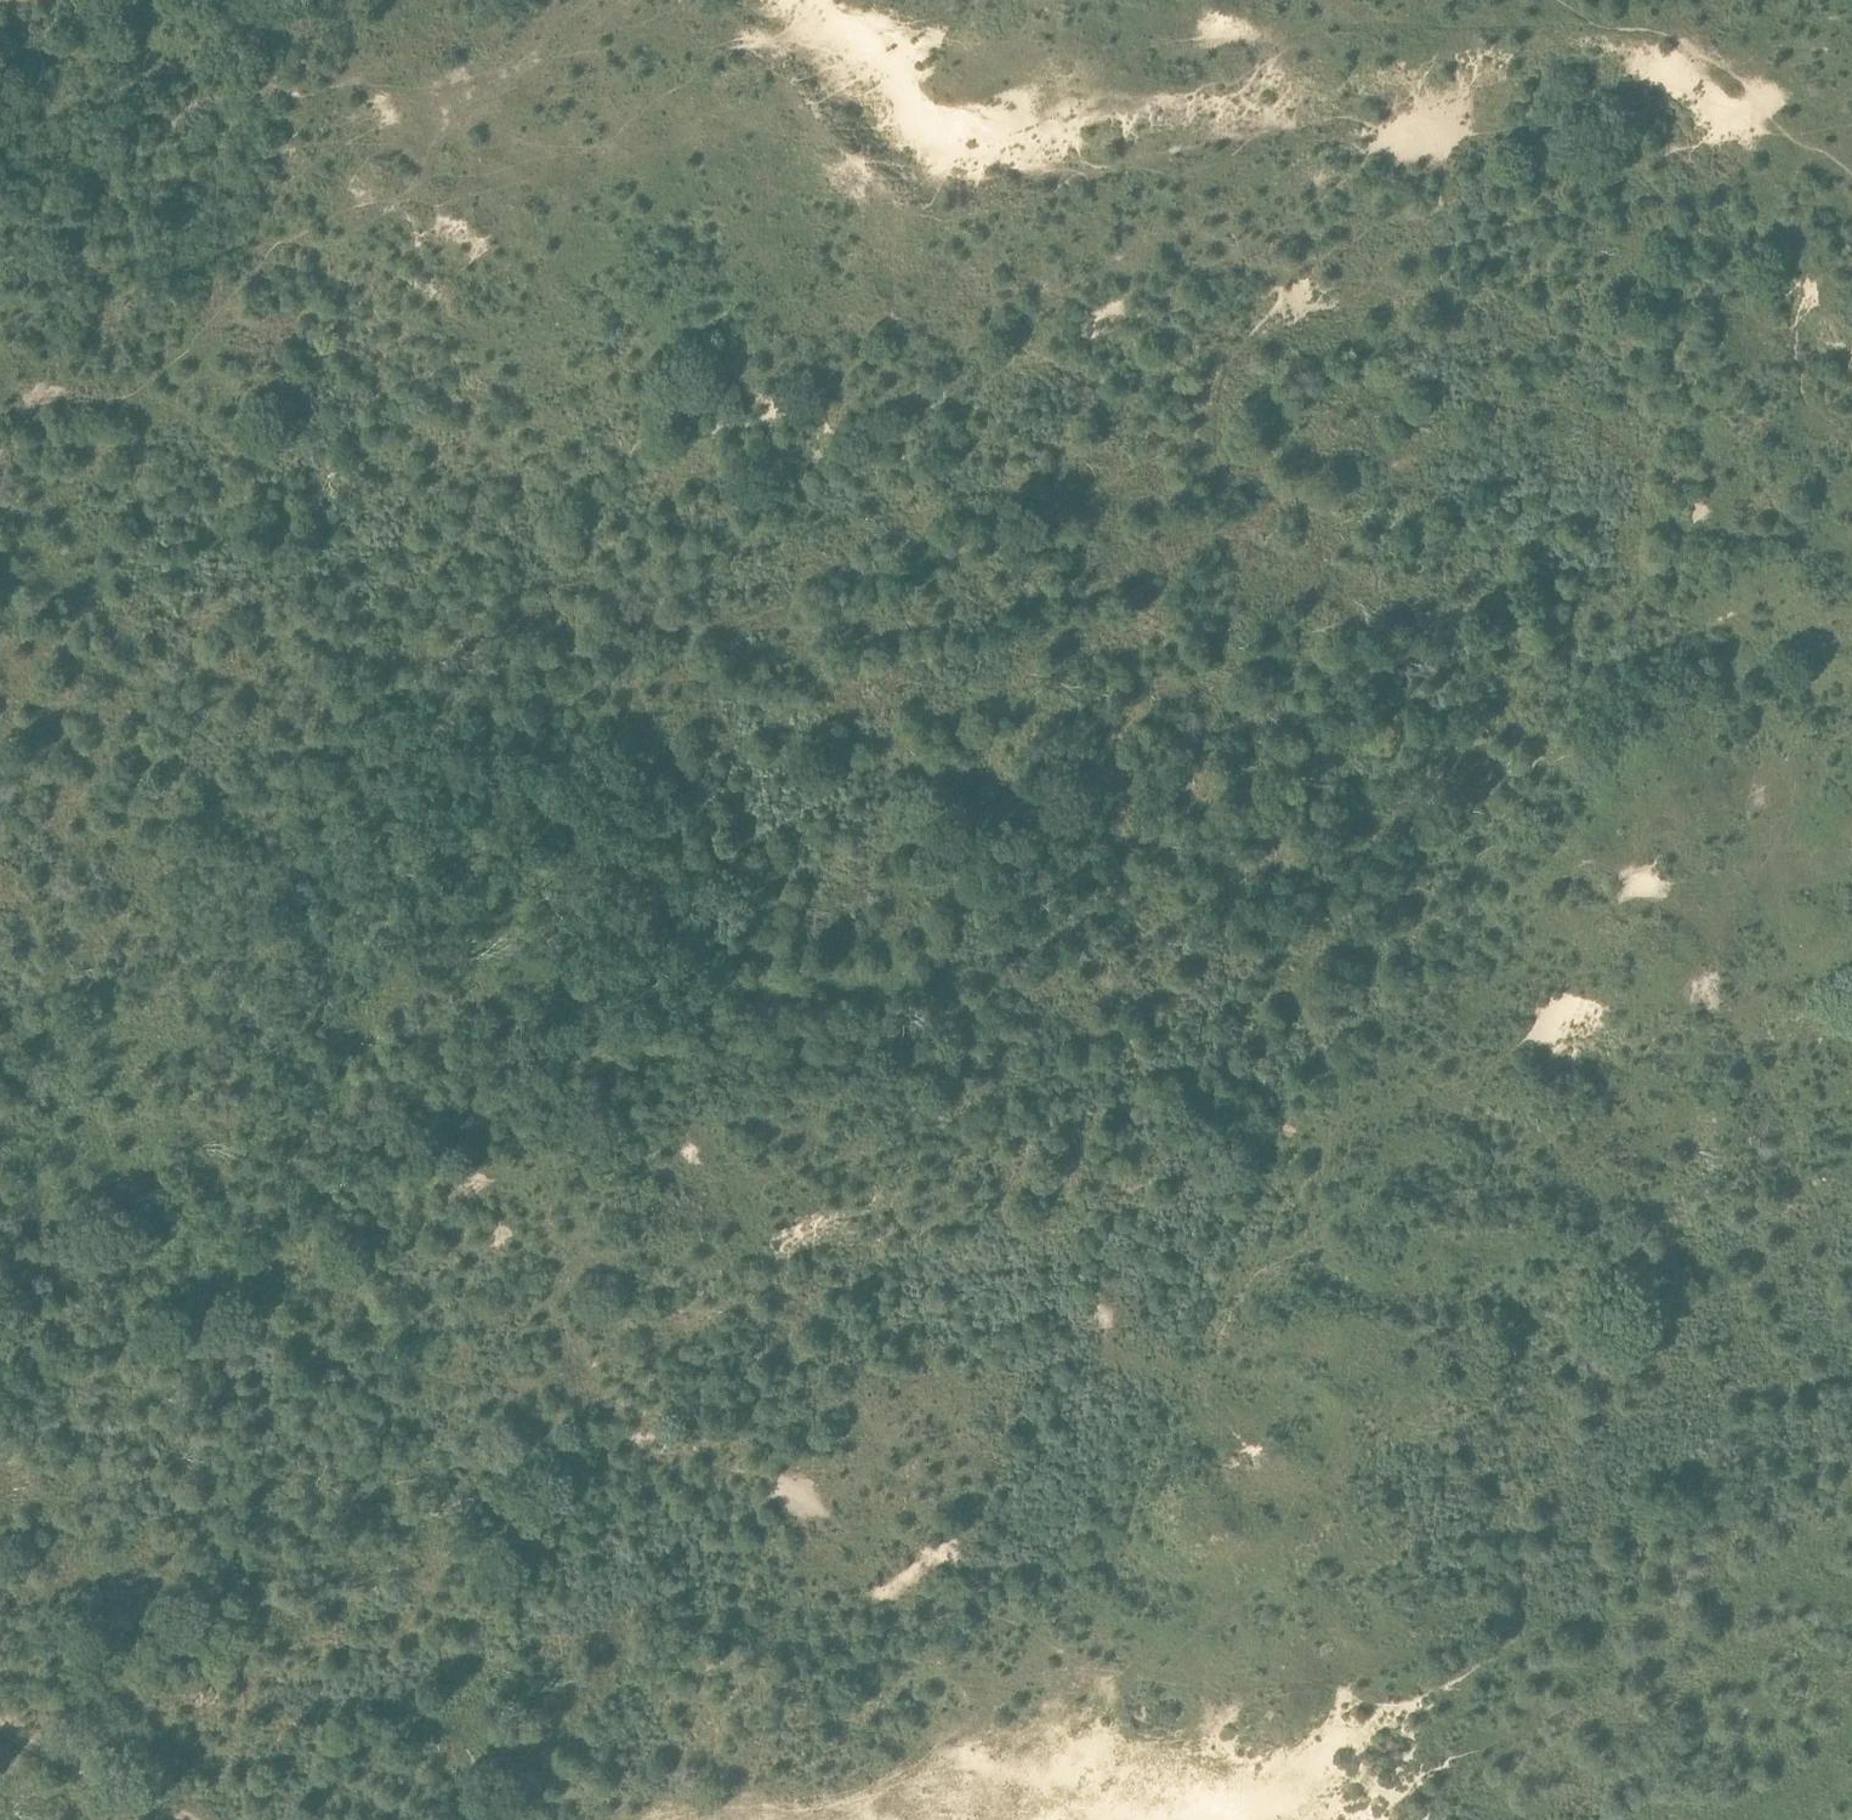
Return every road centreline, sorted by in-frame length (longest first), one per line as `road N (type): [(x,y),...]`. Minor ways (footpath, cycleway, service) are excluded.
road 1 (track): [(166,1819),(109,1796),(0,1729)]

